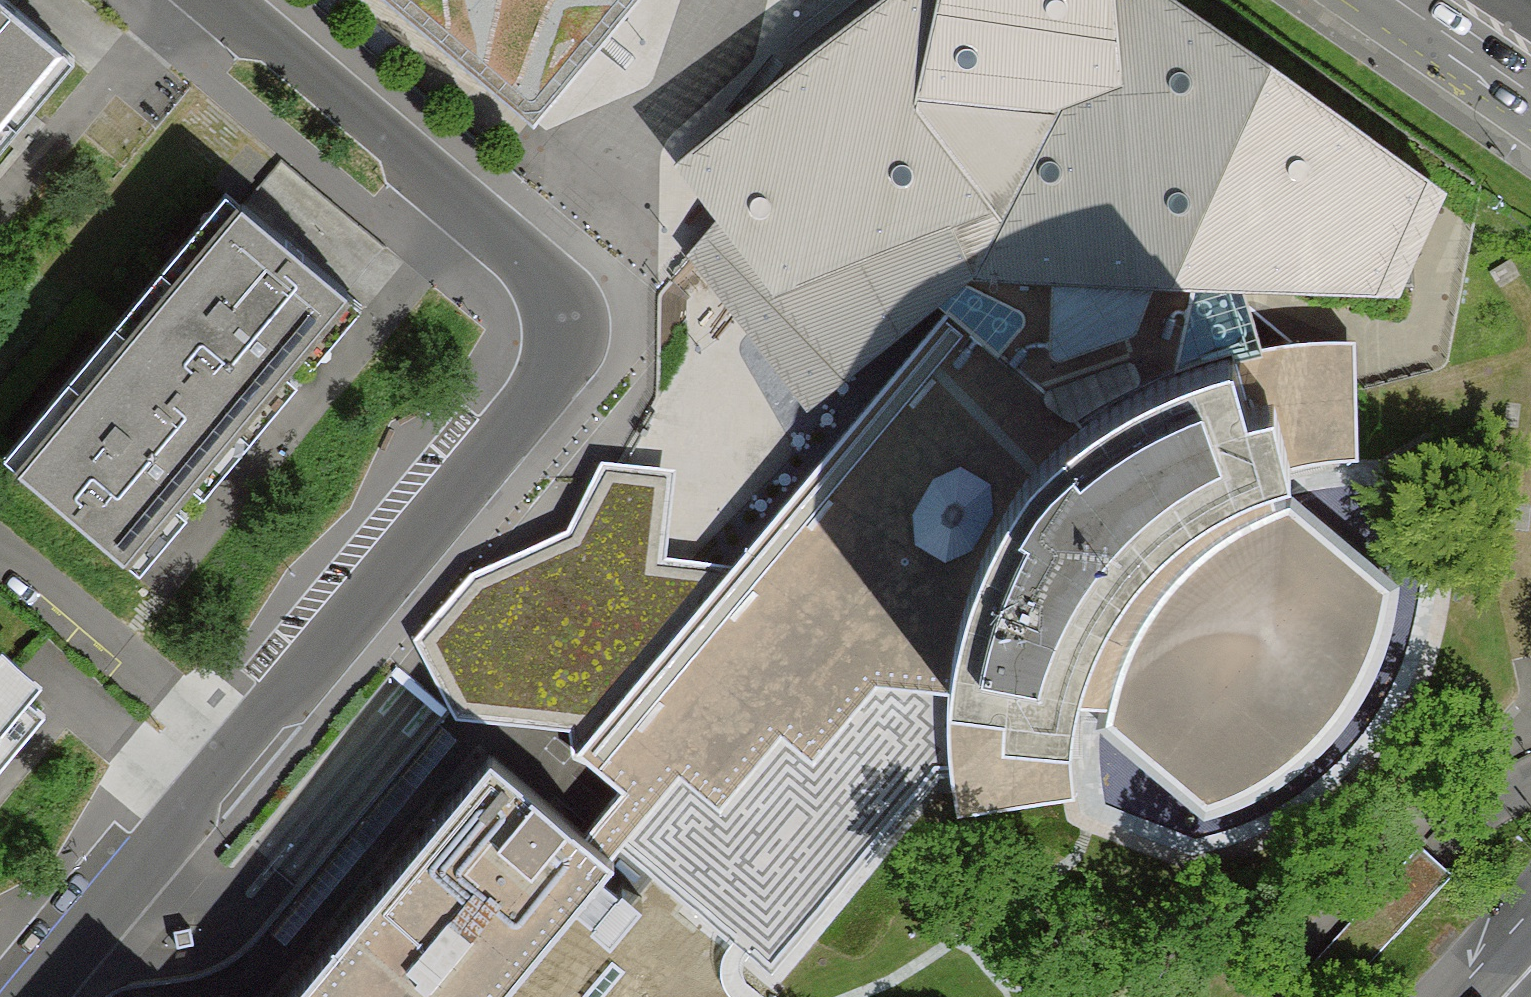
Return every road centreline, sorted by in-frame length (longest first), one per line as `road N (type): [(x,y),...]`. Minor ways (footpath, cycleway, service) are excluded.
road 1 (residential): [(234,753),(551,344),(556,324),(542,287),(206,0)]
road 2 (residential): [(30,996),(234,753)]
road 3 (residential): [(234,753),(0,558)]

